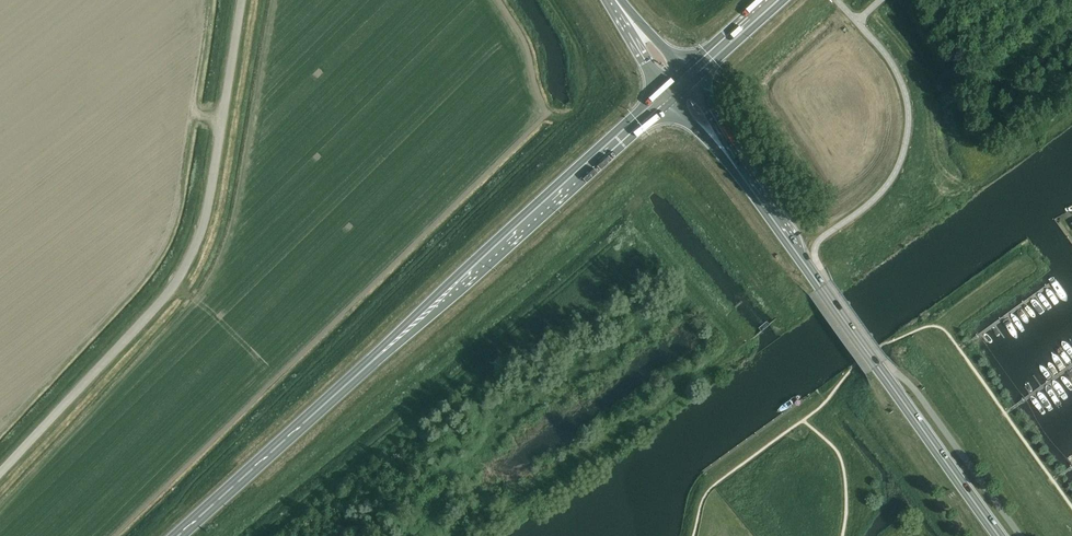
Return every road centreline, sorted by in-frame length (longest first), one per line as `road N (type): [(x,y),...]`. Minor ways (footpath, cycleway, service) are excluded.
road 1 (trunk): [(179,535),(667,95)]
road 2 (unclassified): [(0,472),(187,262),(208,204),(242,0)]
road 3 (secondary): [(1000,535),(716,137)]

